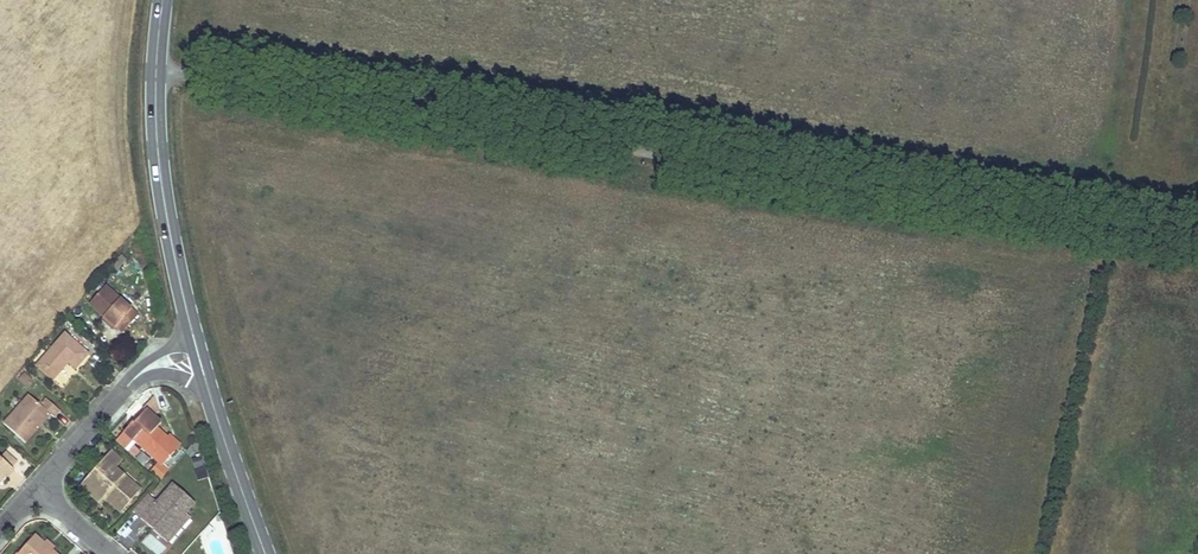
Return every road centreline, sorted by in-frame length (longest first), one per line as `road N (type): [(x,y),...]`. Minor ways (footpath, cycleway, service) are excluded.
road 1 (secondary): [(193,336),(159,158),(163,0)]
road 2 (secondary): [(265,553),(203,371)]
road 3 (residential): [(38,489),(147,369)]

